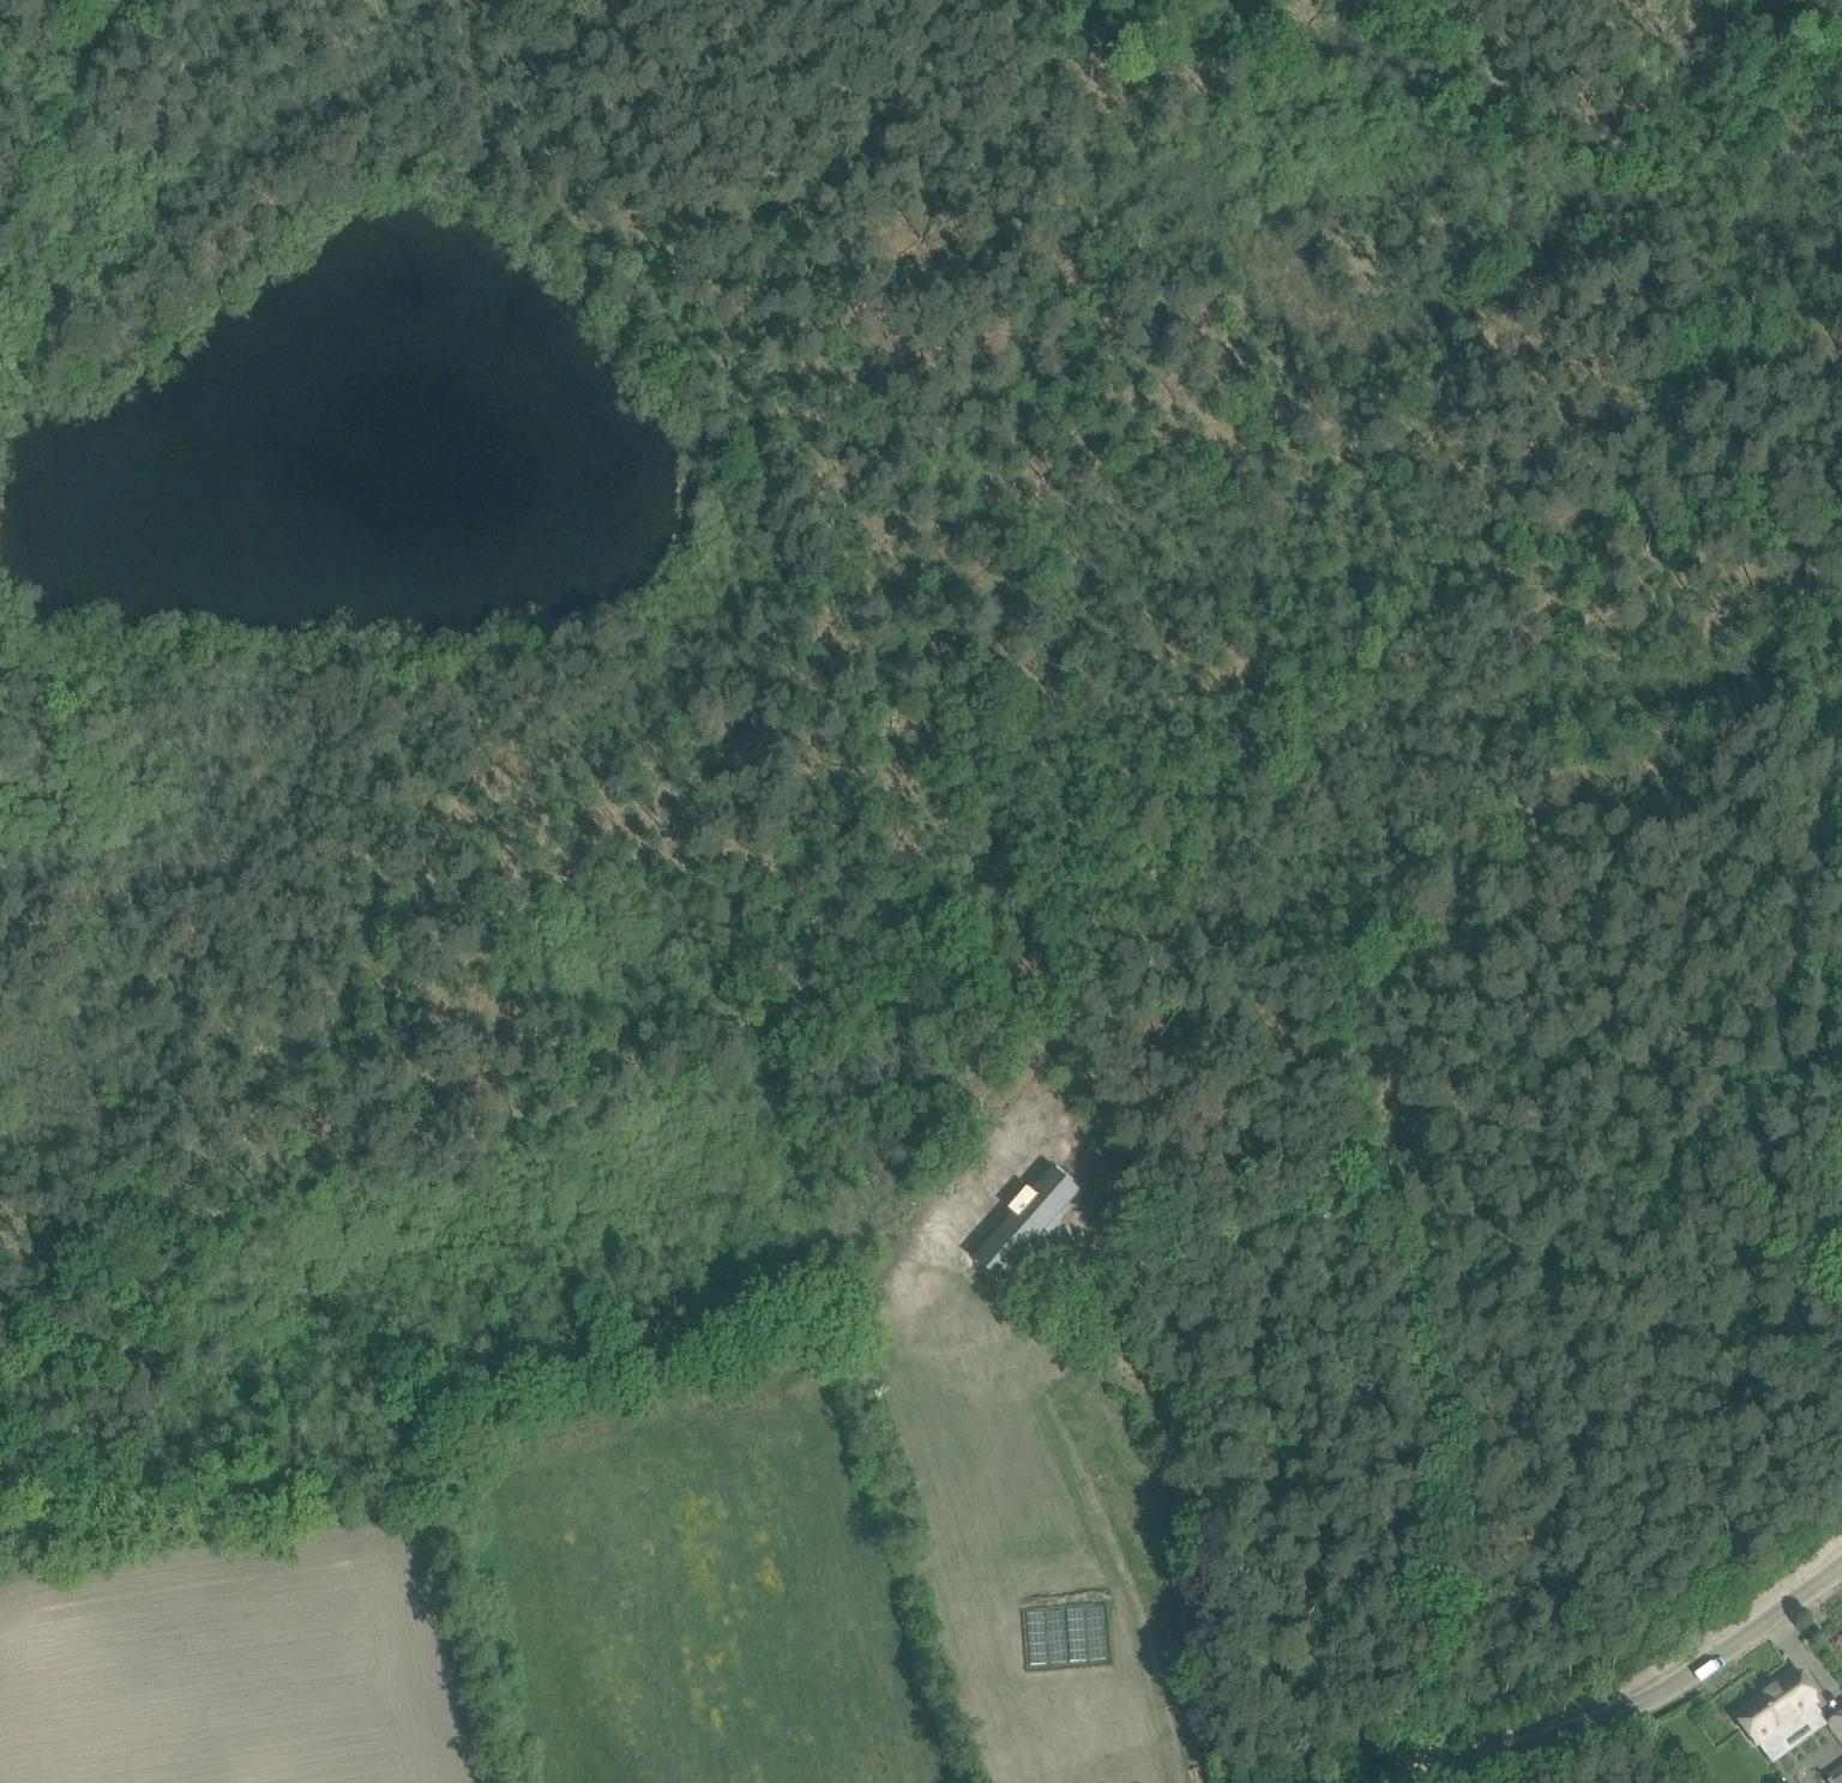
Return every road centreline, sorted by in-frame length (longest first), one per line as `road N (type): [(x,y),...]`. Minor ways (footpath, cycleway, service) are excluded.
road 1 (unclassified): [(1841,1555),(1683,1677),(1454,1782)]

